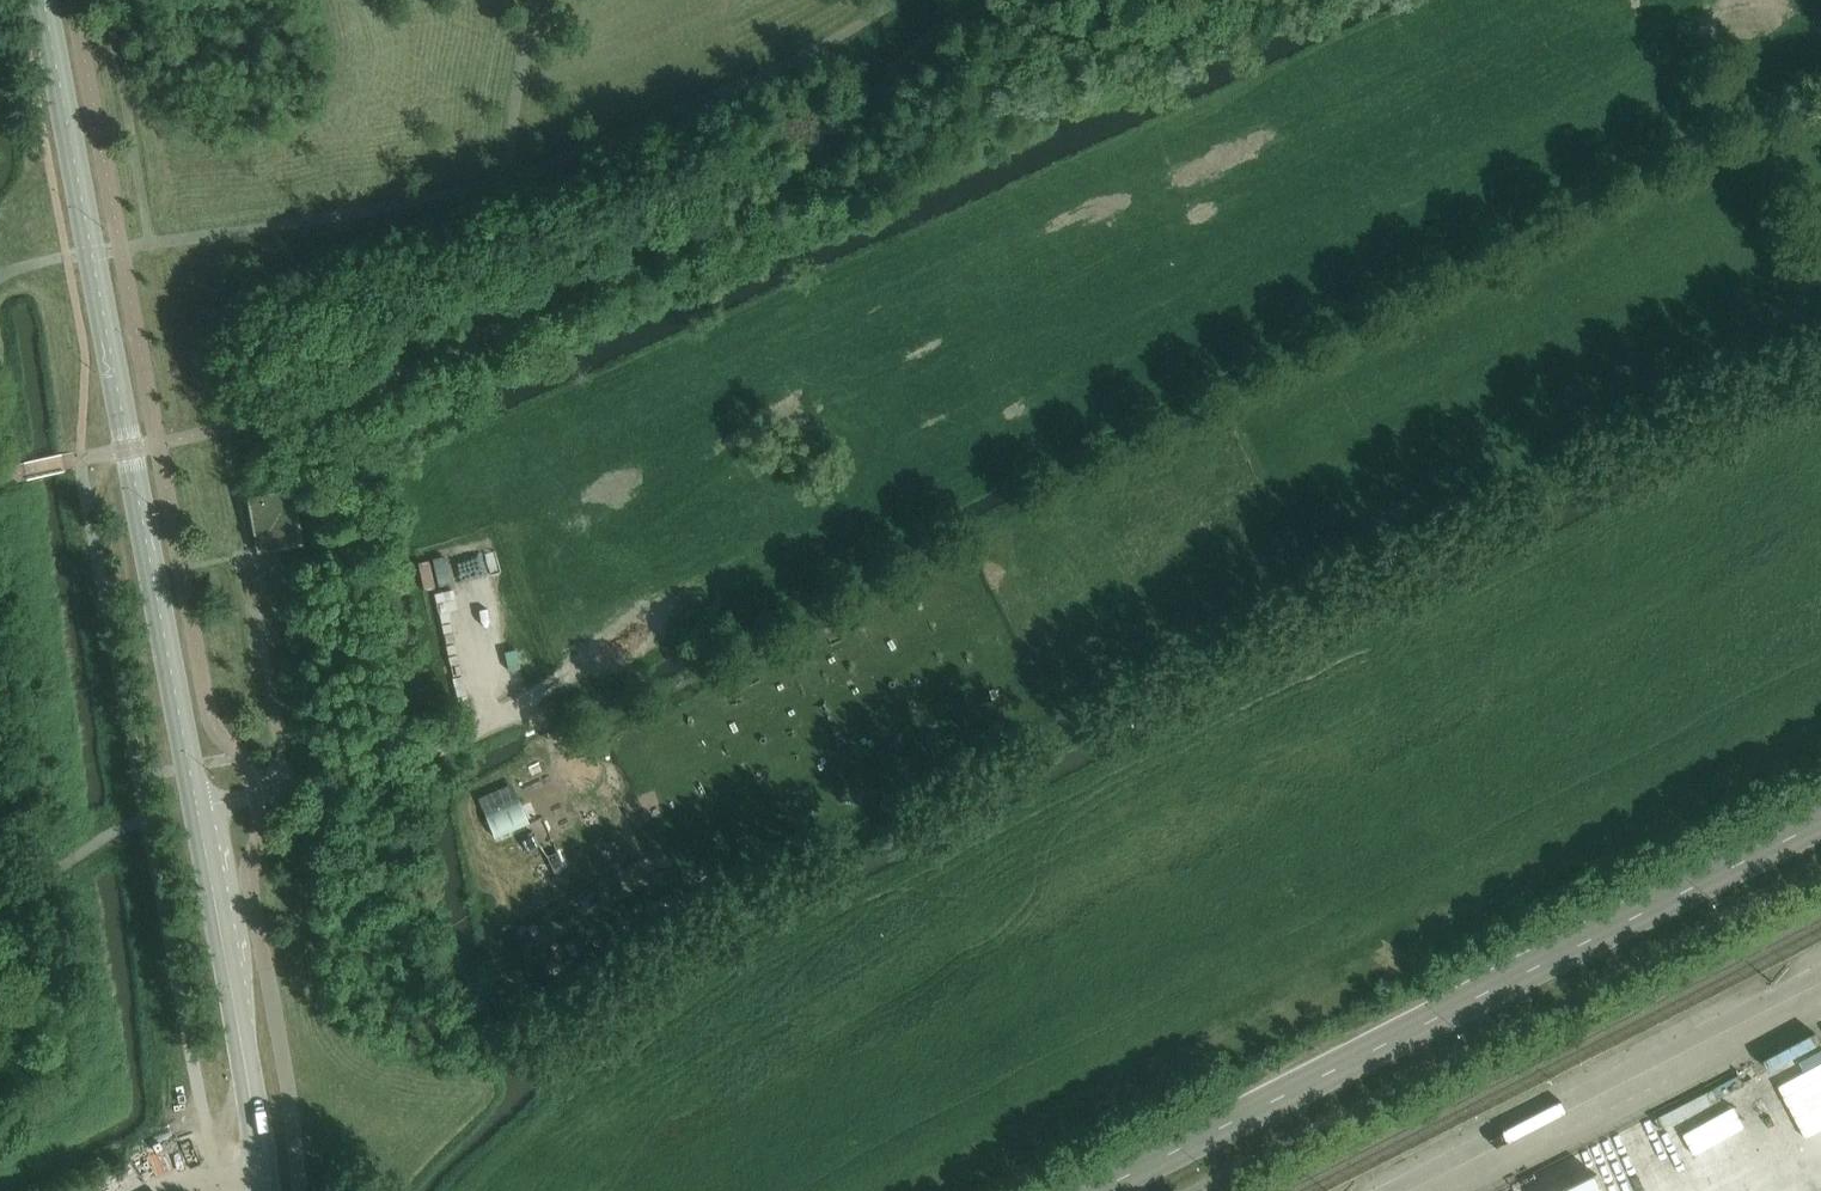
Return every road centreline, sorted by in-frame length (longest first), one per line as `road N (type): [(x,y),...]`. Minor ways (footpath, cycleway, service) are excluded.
road 1 (tertiary): [(265,1190),(47,0)]
road 2 (tertiary): [(1102,1190),(1820,824)]

